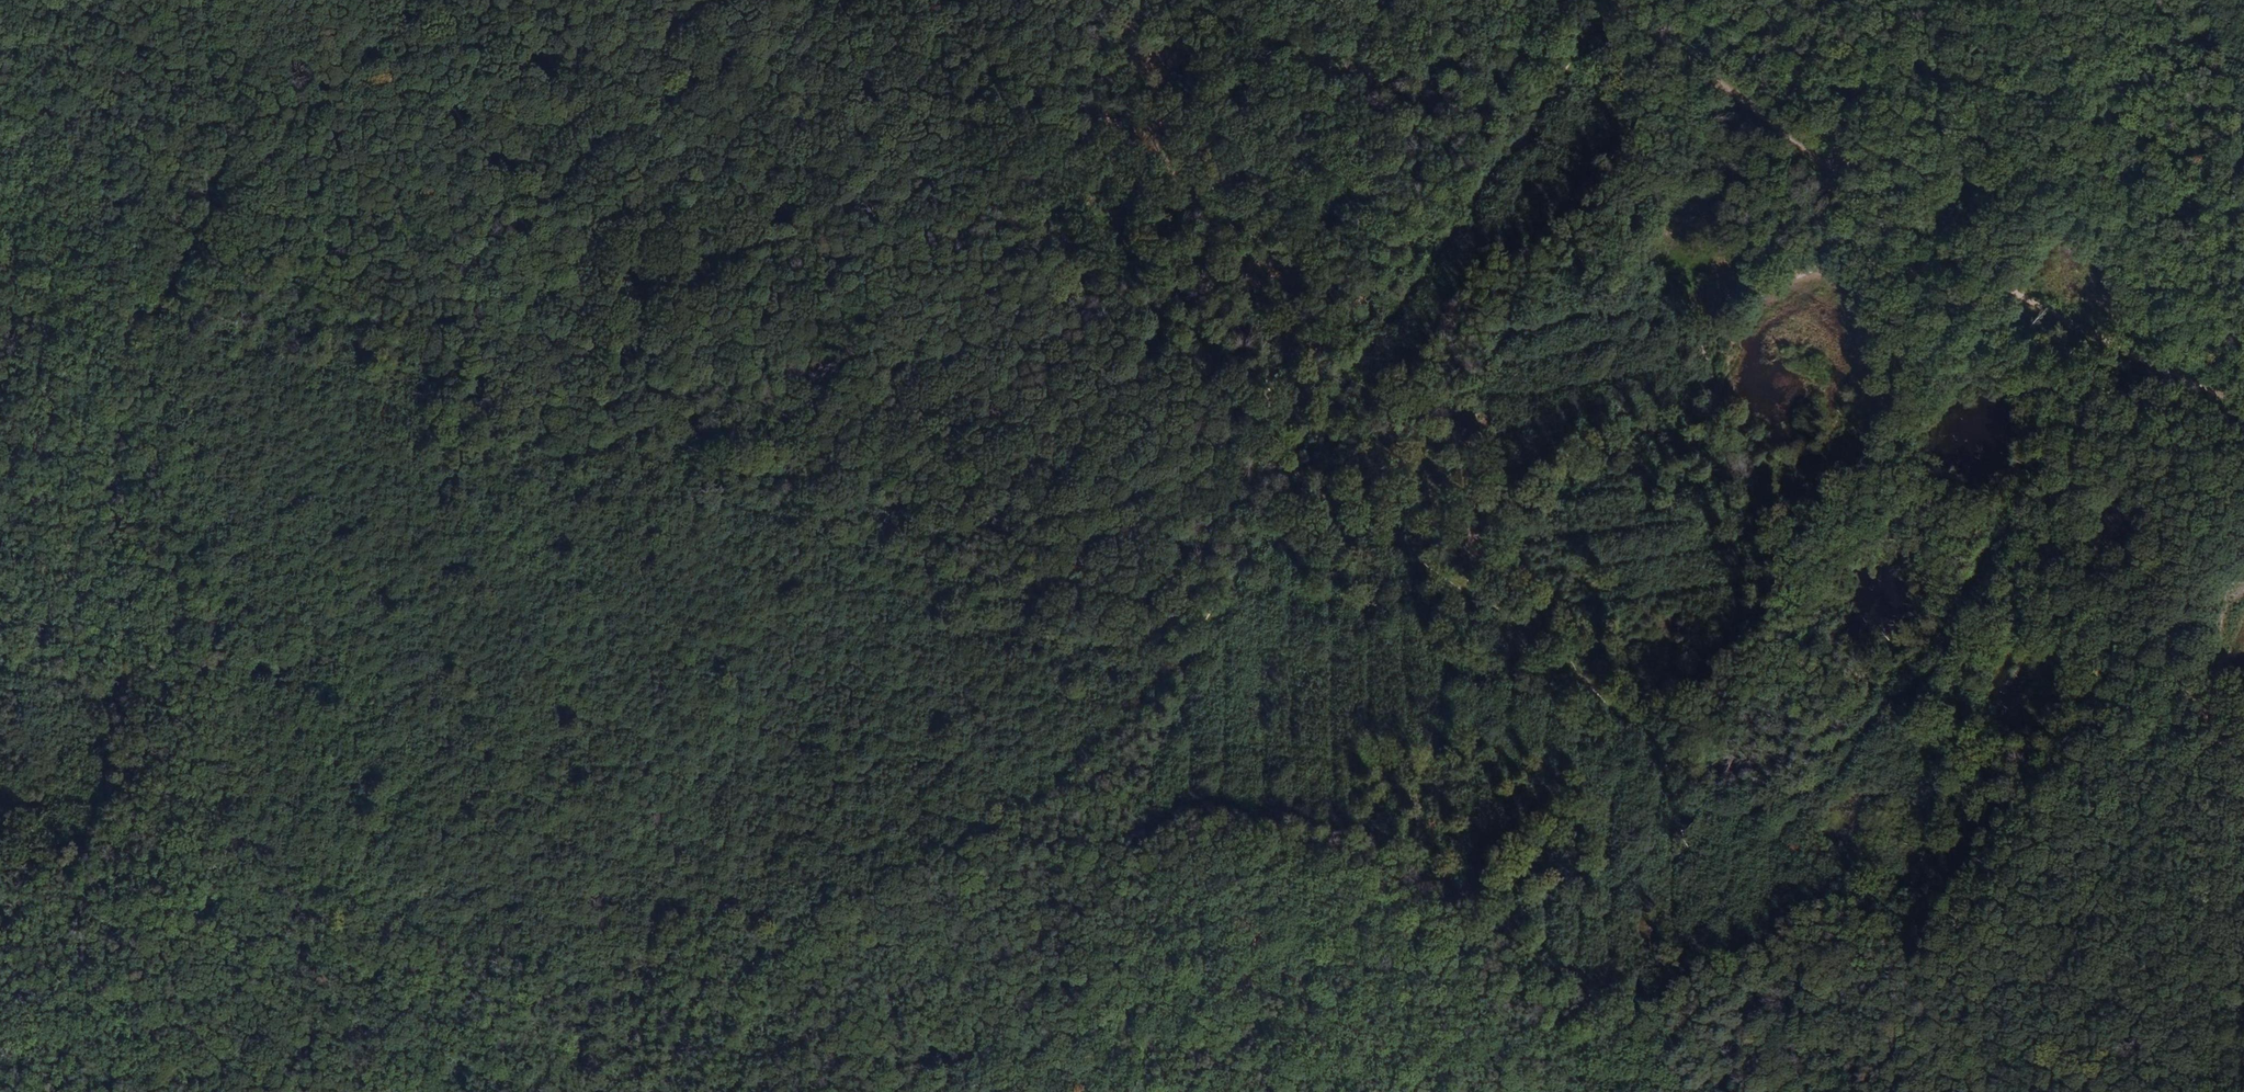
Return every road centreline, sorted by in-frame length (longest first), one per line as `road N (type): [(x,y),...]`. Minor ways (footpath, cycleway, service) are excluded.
road 1 (track): [(829,0),(1297,464),(1582,670),(1678,819),(1735,934),(1732,1043),(1722,1091)]
road 2 (track): [(1634,0),(1968,260),(2243,394)]

